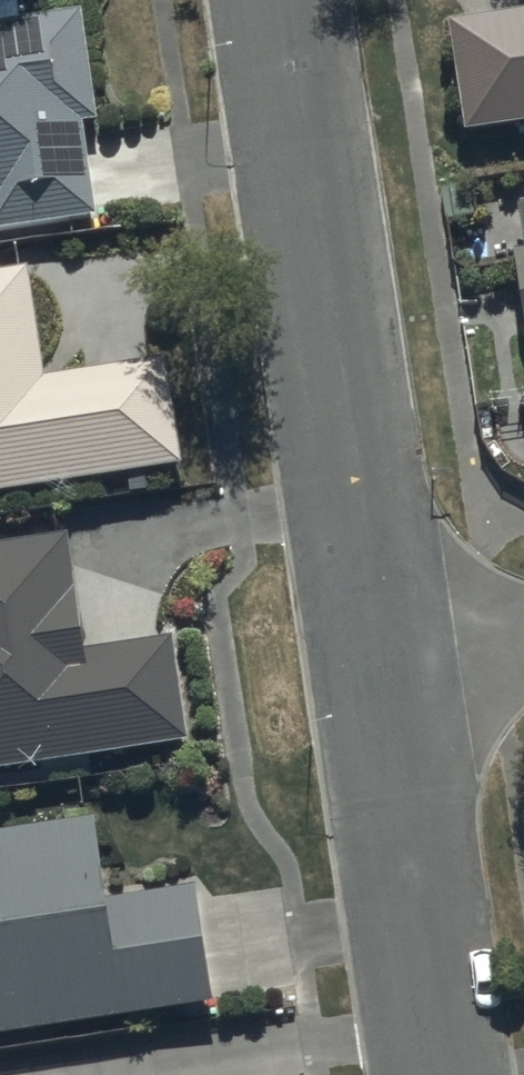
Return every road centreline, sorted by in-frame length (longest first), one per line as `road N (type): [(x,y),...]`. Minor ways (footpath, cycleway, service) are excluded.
road 1 (residential): [(380,667),(292,0)]
road 2 (residential): [(442,1074),(380,667)]
road 3 (residential): [(380,667),(523,645)]

